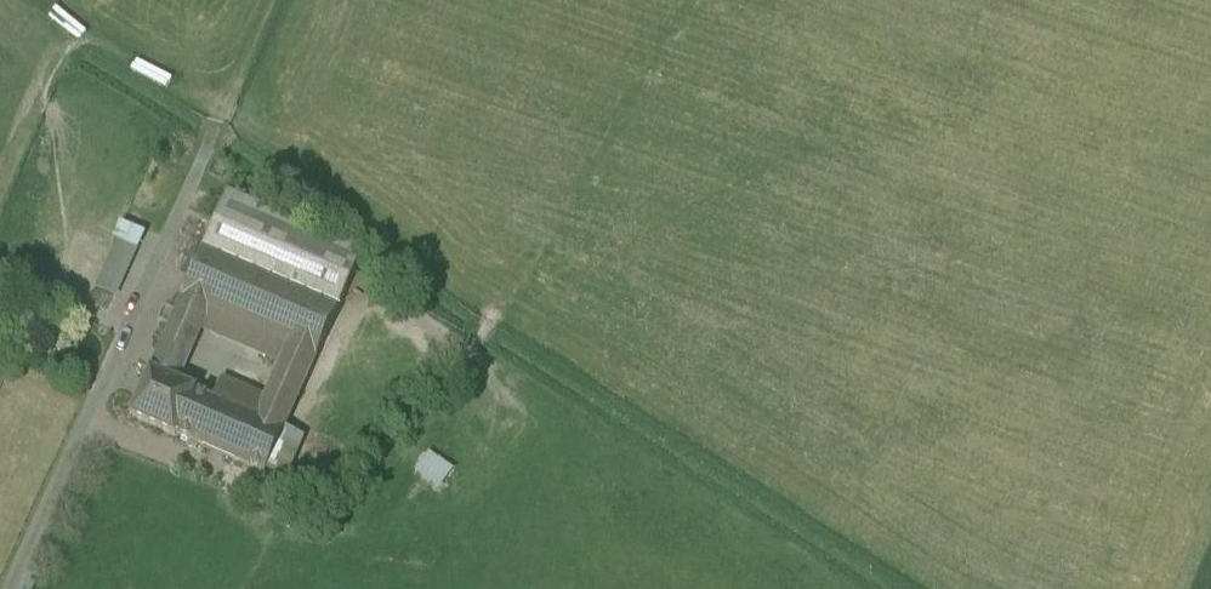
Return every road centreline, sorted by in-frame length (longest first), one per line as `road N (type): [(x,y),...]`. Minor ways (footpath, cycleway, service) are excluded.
road 1 (track): [(275,0),(10,588)]

